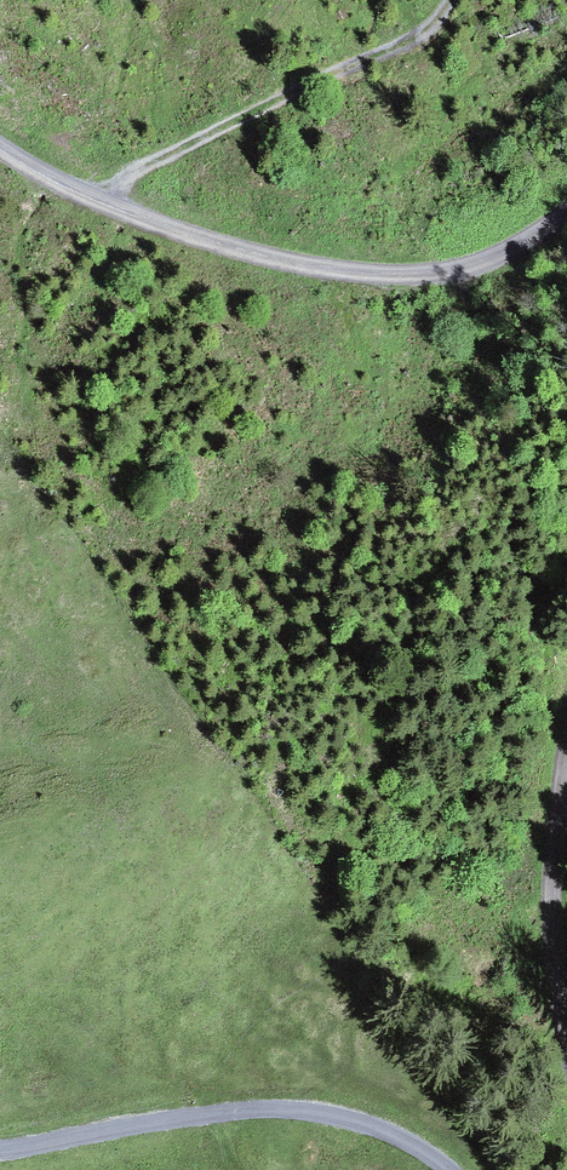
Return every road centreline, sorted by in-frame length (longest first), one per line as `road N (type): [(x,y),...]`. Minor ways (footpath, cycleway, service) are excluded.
road 1 (track): [(566,211),(423,276),(276,262),(0,151)]
road 2 (track): [(449,1169),(390,1135),(315,1108),(165,1116),(0,1161)]
road 3 (track): [(96,194),(333,73),(423,38),(451,0)]
road 4 (track): [(566,1017),(552,872),(566,774)]

